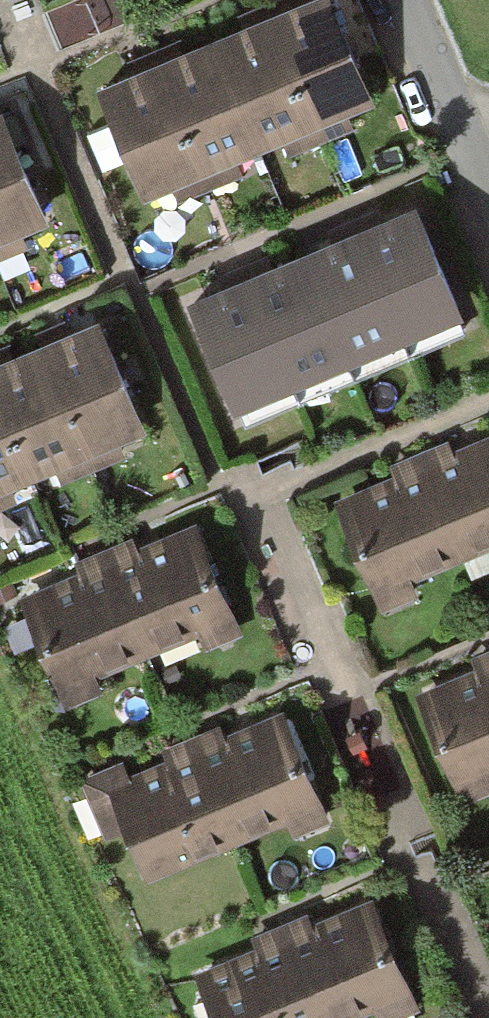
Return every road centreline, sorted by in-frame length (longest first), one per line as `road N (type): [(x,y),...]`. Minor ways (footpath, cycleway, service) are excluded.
road 1 (residential): [(488,197),(408,0)]

